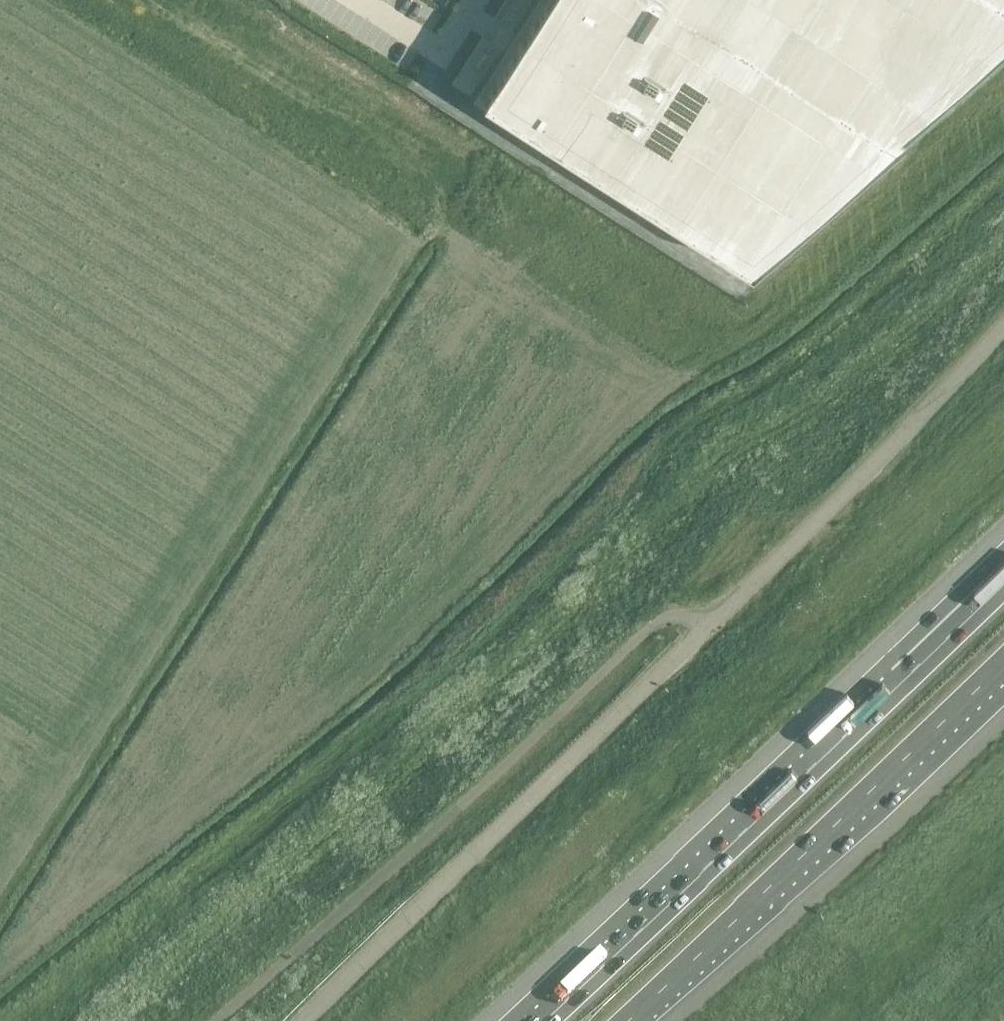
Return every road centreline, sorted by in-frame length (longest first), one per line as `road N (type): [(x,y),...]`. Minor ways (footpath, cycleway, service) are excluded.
road 1 (unclassified): [(1003,329),(901,444),(303,1020)]
road 2 (motorway): [(1003,583),(542,1020)]
road 3 (motorway): [(626,1020),(1003,662)]

